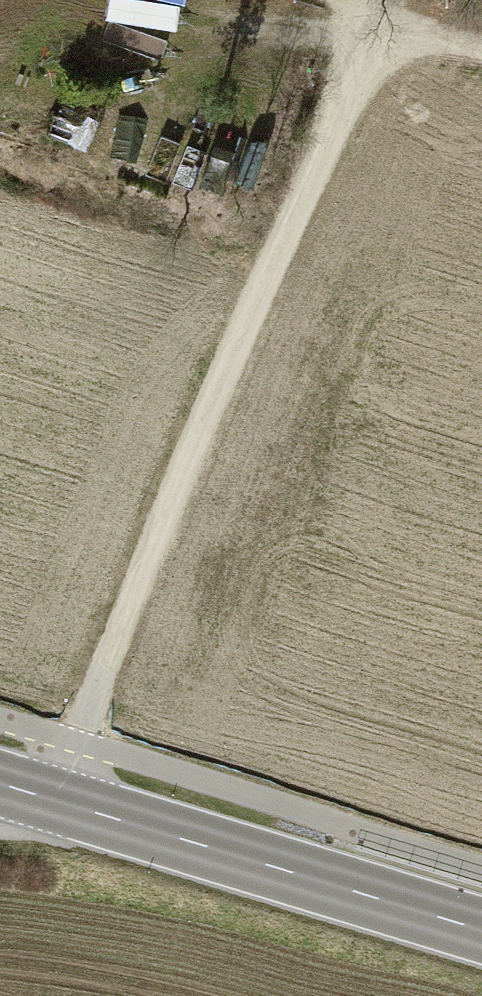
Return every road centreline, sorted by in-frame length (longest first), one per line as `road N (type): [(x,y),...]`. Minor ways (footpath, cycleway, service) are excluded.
road 1 (track): [(0,825),(59,801),(102,675),(271,261),(385,20)]
road 2 (secondary): [(0,783),(481,930)]
road 3 (track): [(481,52),(329,0)]

